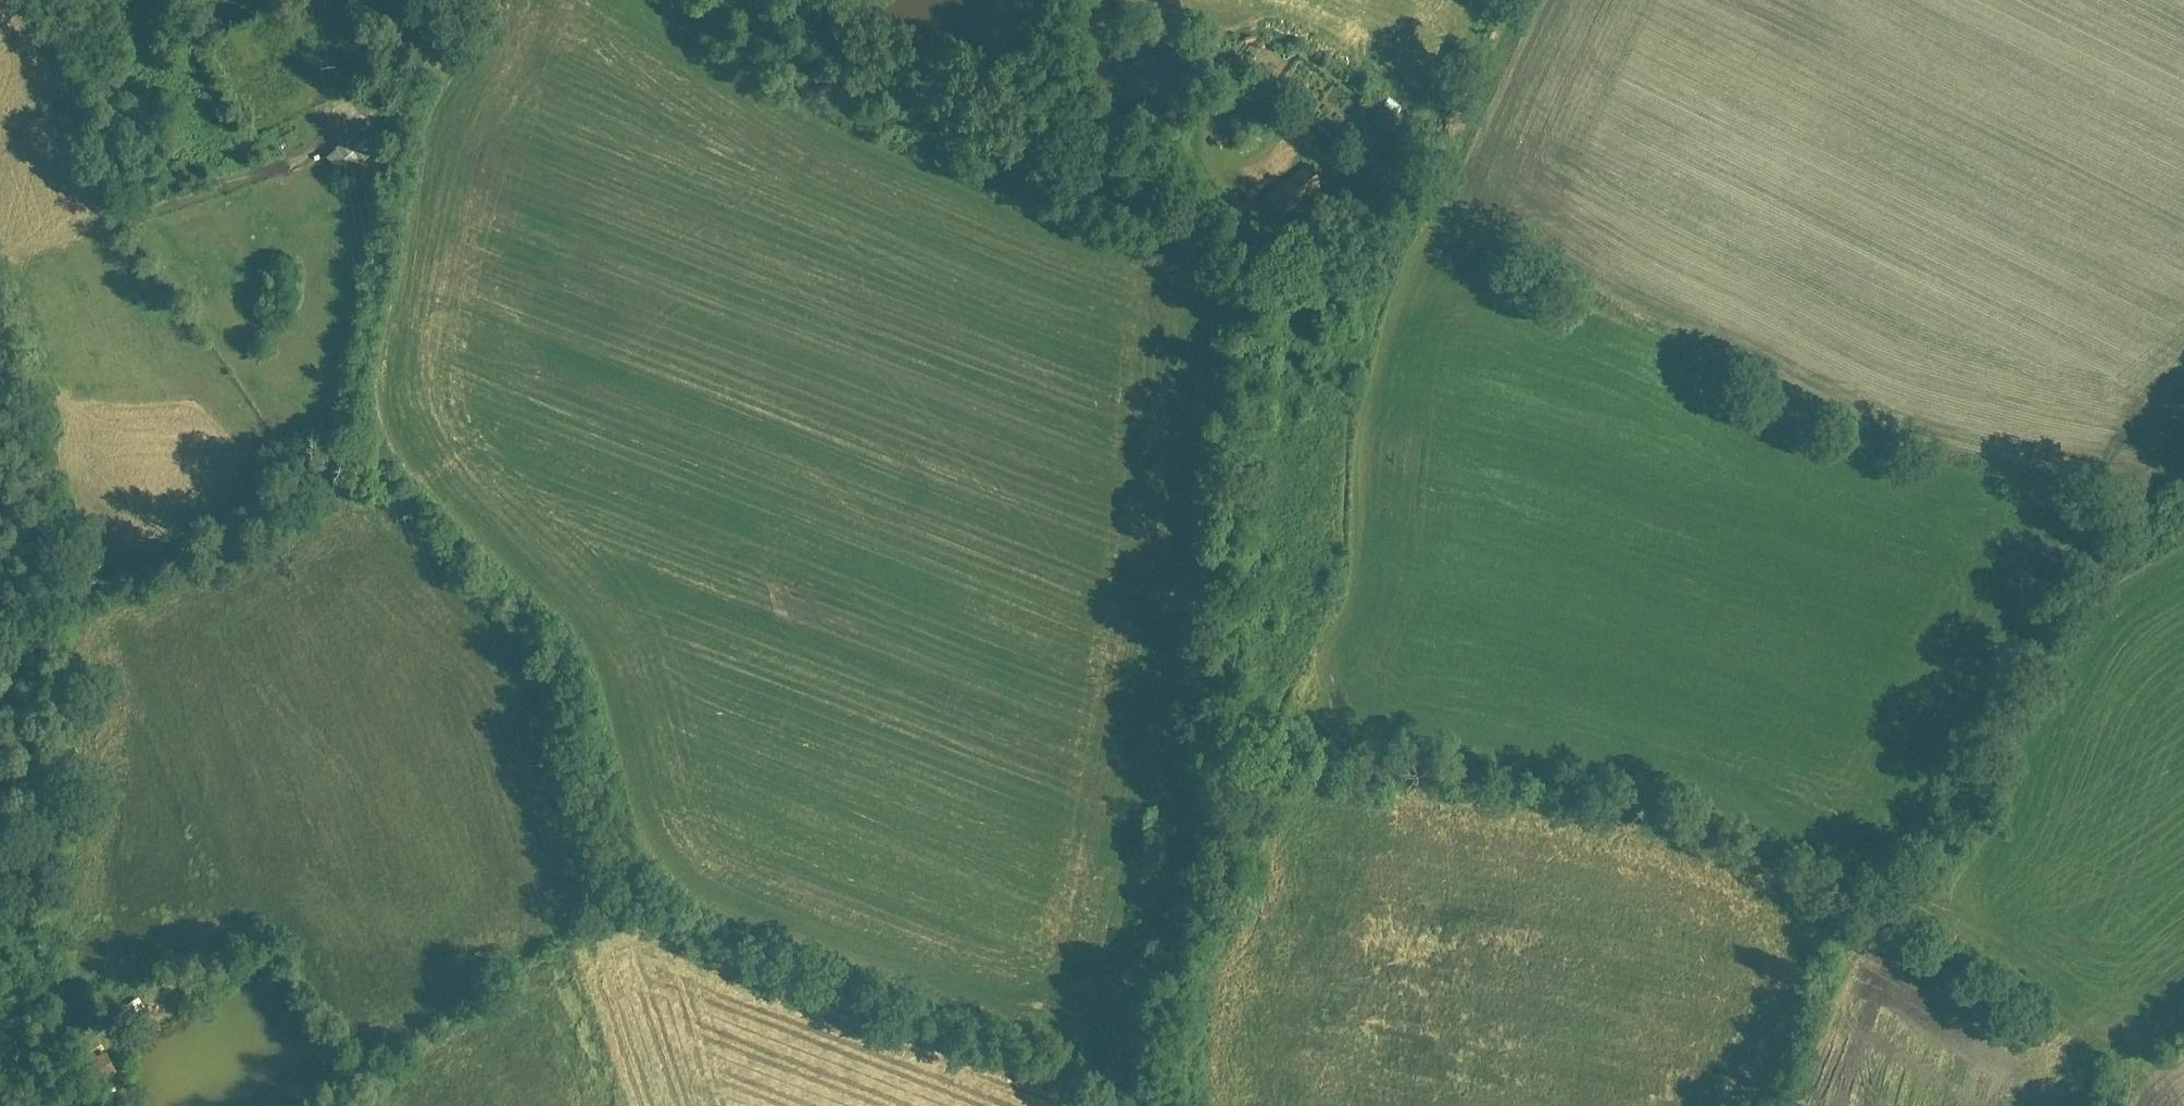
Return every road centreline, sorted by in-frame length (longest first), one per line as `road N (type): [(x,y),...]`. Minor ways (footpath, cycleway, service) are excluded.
road 1 (track): [(488,0),(302,159)]

